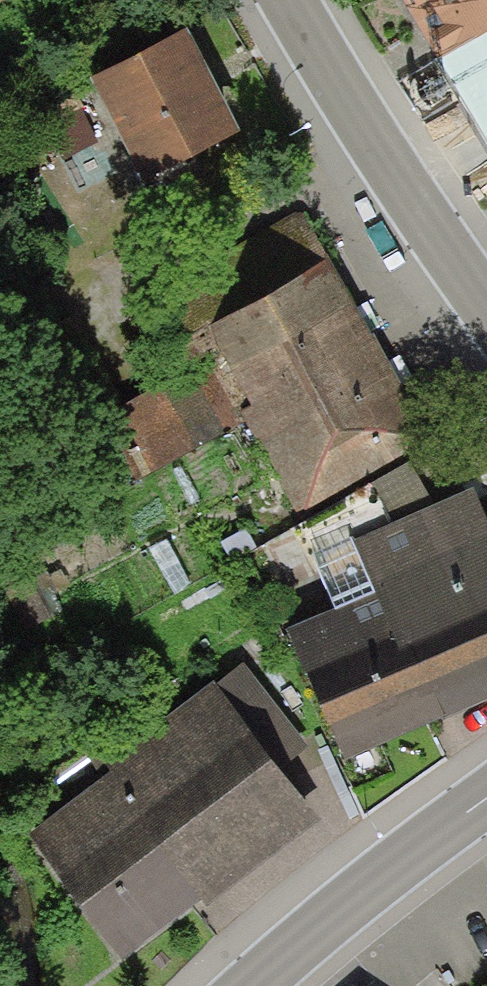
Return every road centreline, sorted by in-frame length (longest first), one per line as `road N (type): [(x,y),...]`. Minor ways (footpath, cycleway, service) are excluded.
road 1 (tertiary): [(289,0),(344,96),(486,302)]
road 2 (tertiary): [(486,799),(249,985)]

